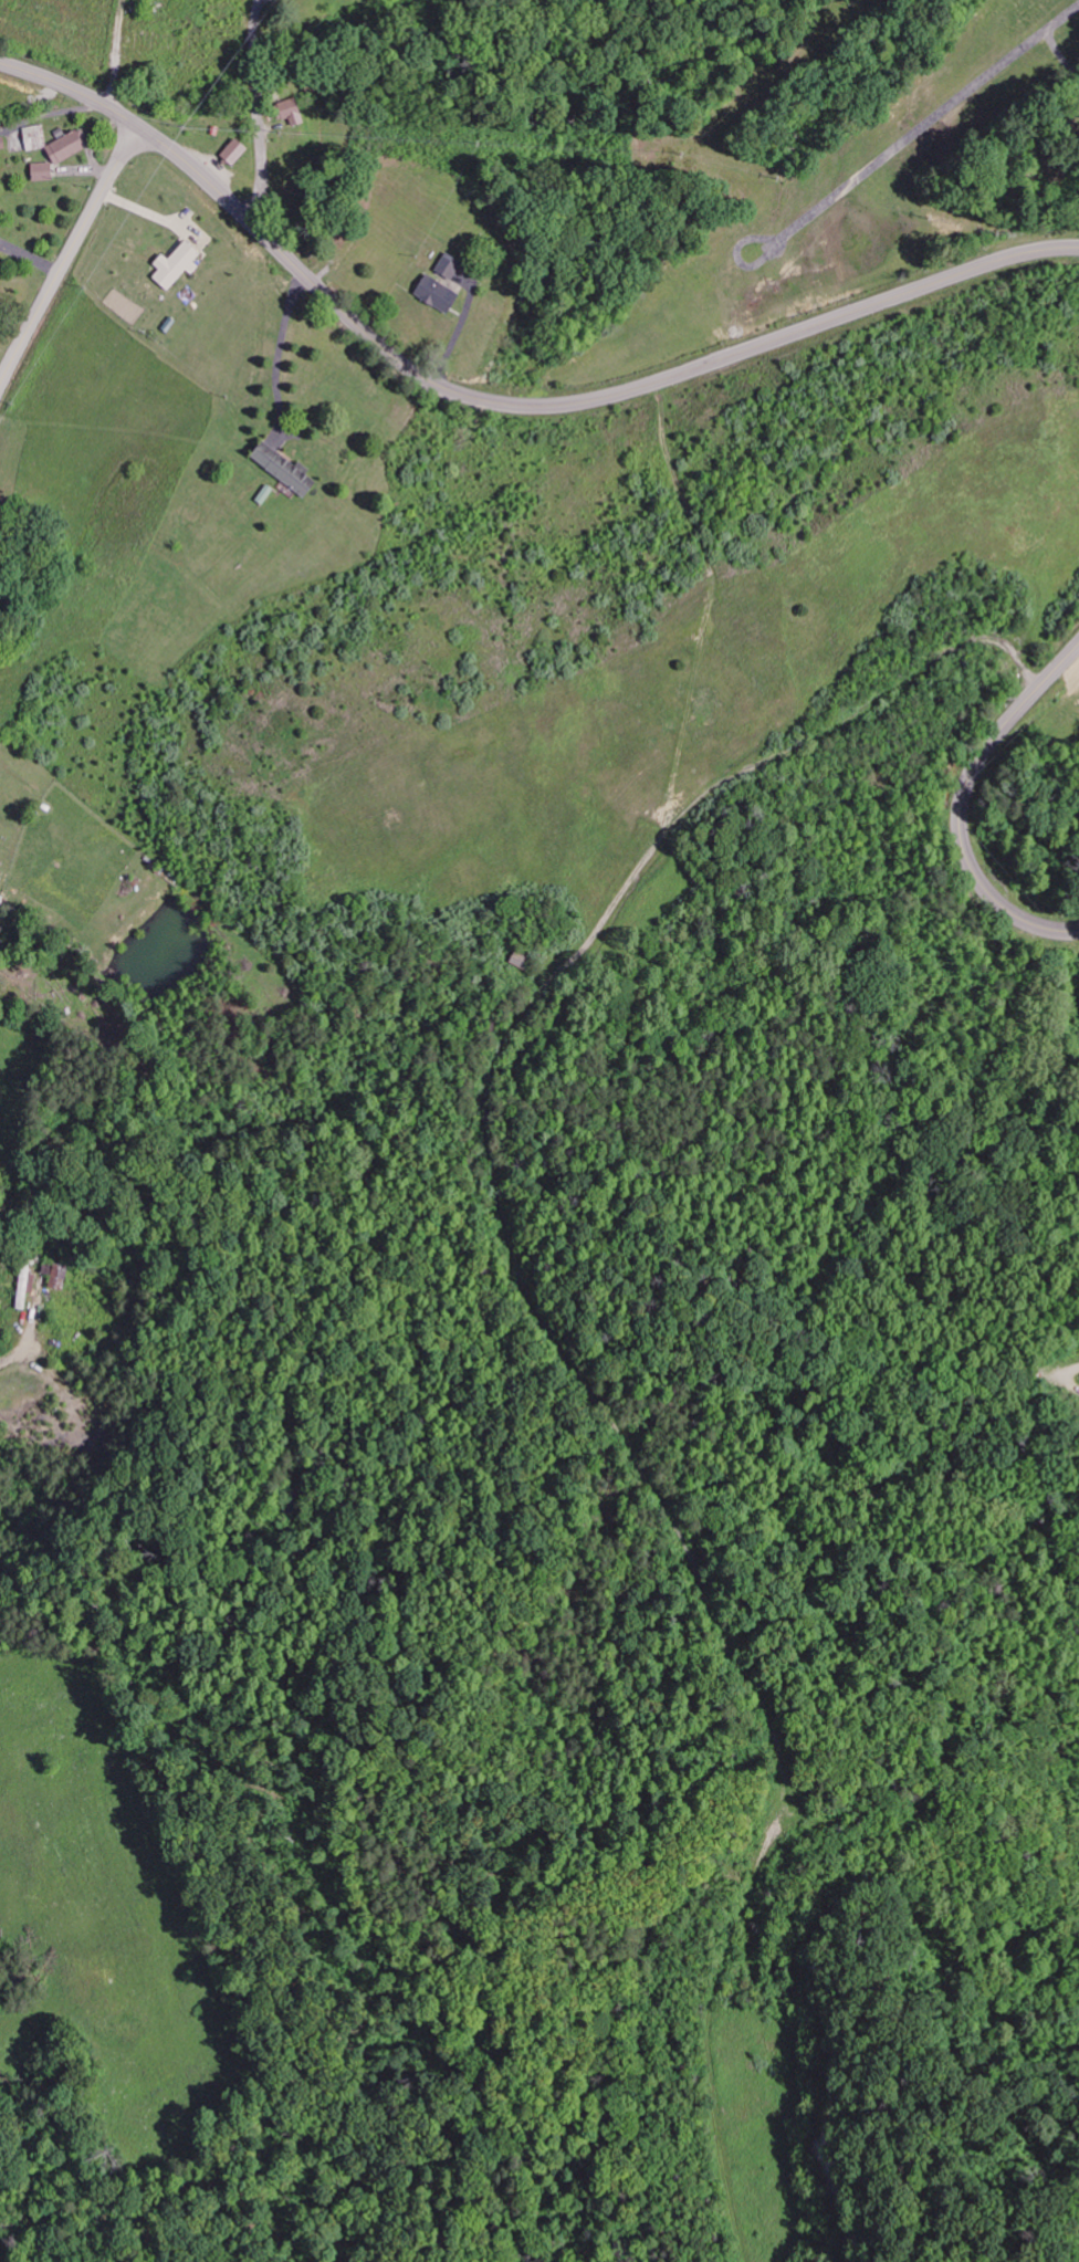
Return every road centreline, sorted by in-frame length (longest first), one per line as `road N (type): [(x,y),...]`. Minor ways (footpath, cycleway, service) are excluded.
road 1 (track): [(1043,684),(1001,645),(871,723),(723,792),(516,1009),(485,1074),(481,1142),(517,1280),(617,1432),(745,1667),(773,1757),(717,1937),(714,2169),(744,2261)]
road 2 (secondary): [(1078,248),(985,266),(657,384),(583,402),(526,406),(470,396),(384,347),(255,226)]
road 3 (secondary): [(1078,930),(1005,908),(985,888),(962,831),(965,797),(991,745),(1078,646)]
road 4 (secondary): [(255,226),(139,127),(59,84),(0,64)]
road 5 (tertiary): [(0,391),(139,127)]
road 6 (residential): [(255,226),(263,172),(252,49),(261,0)]
road 7 (residential): [(310,277),(220,407)]

